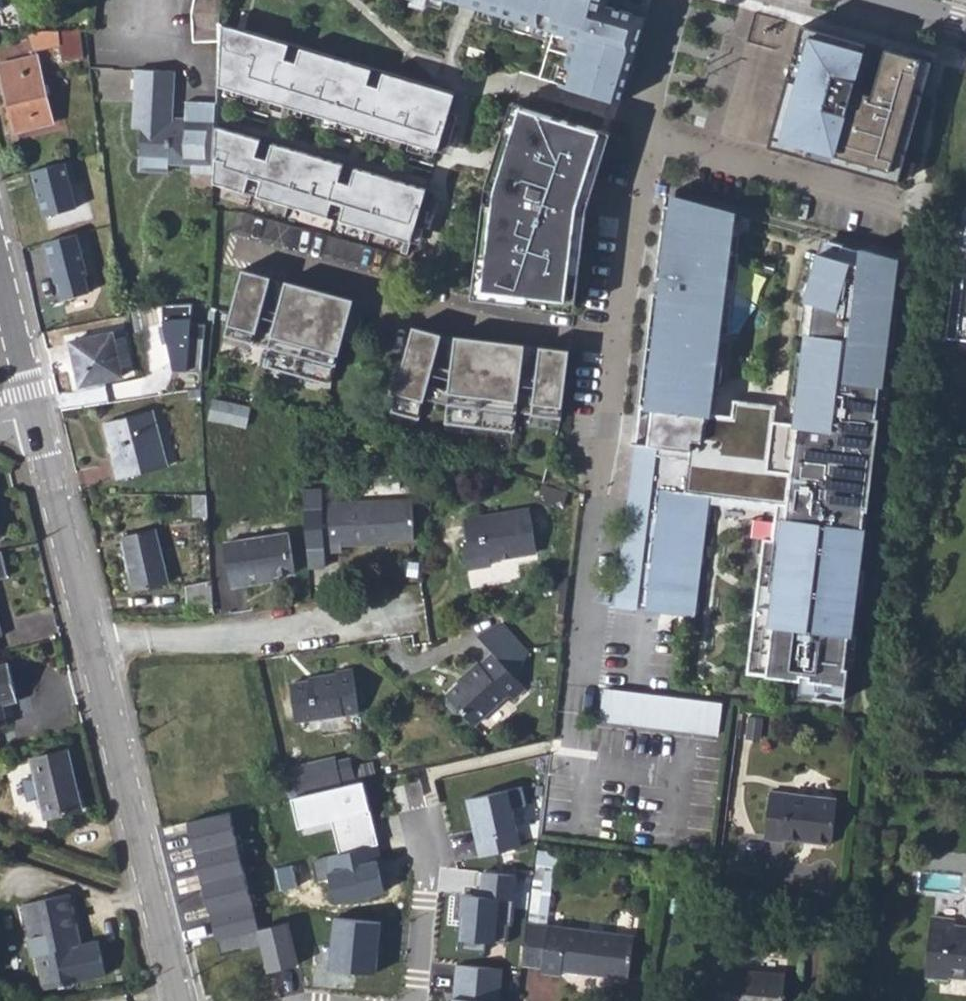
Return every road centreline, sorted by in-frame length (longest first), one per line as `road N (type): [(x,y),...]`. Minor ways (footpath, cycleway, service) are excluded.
road 1 (residential): [(567,762),(646,126),(682,0)]
road 2 (tertiary): [(179,1000),(94,649)]
road 3 (residential): [(94,649),(207,647),(413,617)]
road 4 (tertiary): [(94,649),(33,413)]
road 5 (residential): [(418,814),(430,868),(412,1000)]
road 6 (tertiary): [(33,413),(0,276)]

